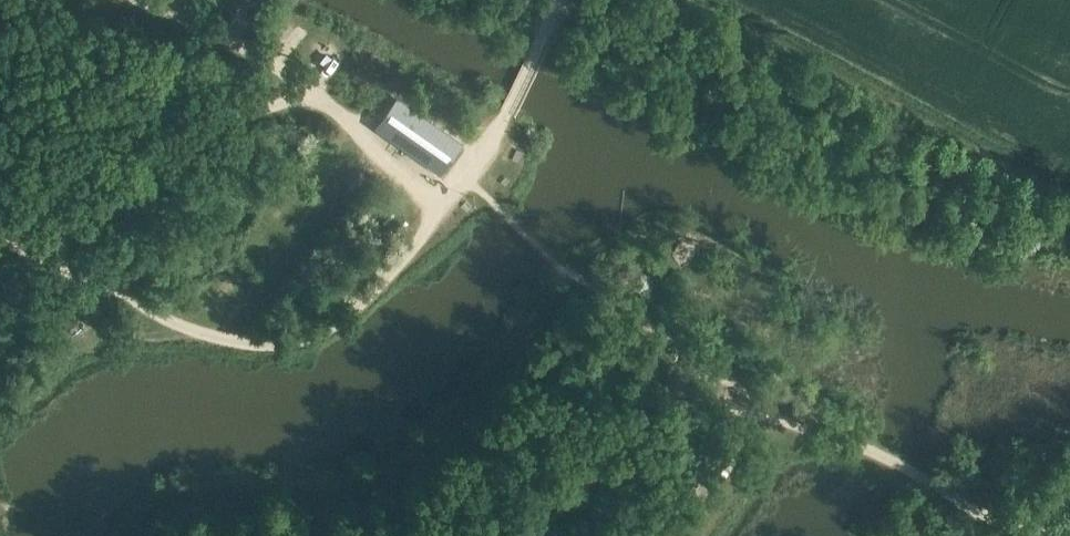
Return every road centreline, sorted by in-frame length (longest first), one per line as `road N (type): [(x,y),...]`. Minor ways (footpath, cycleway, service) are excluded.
road 1 (track): [(57,266),(223,337),(310,339),(388,280),(447,201)]
road 2 (track): [(1063,535),(1004,522),(883,456),(767,417),(697,359)]
road 3 (track): [(447,201),(270,63),(140,0)]
road 4 (track): [(481,535),(603,418),(632,403),(674,399),(767,417)]
road 5 (track): [(315,94),(202,129),(115,180),(87,205),(57,266)]

